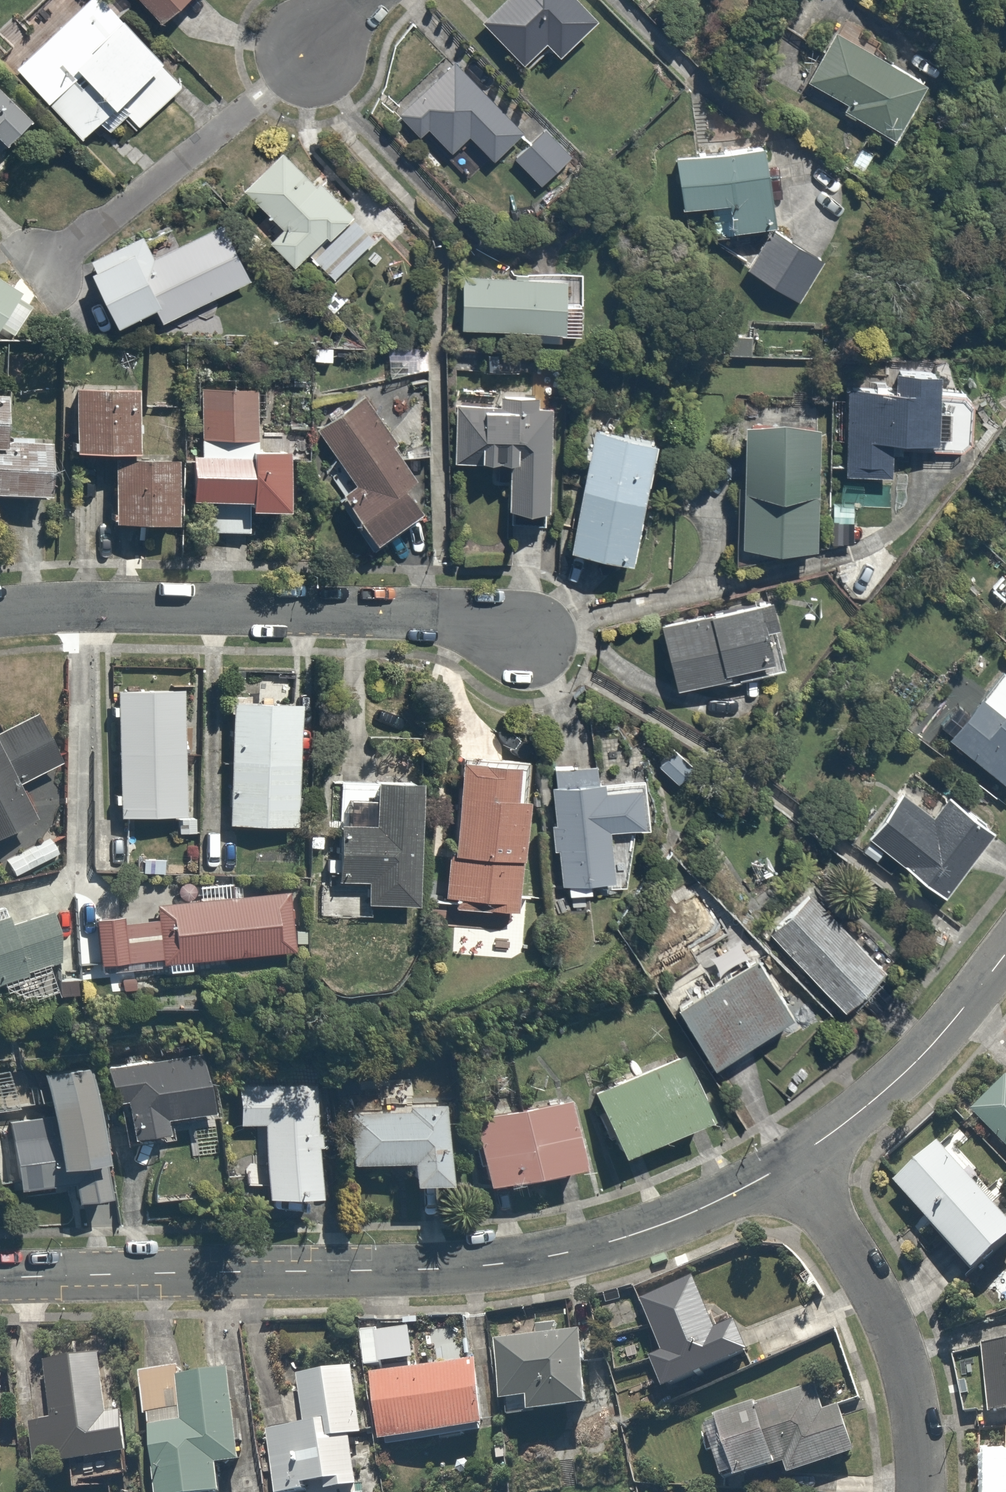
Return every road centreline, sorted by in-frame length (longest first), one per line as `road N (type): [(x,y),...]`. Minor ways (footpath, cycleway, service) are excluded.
road 1 (residential): [(796,1162),(679,1224),(519,1268),(0,1284)]
road 2 (residential): [(0,615),(445,633),(544,626)]
road 3 (residential): [(796,1162),(896,1352),(911,1406),(918,1491)]
road 4 (residential): [(1005,958),(920,1062),(796,1162)]

